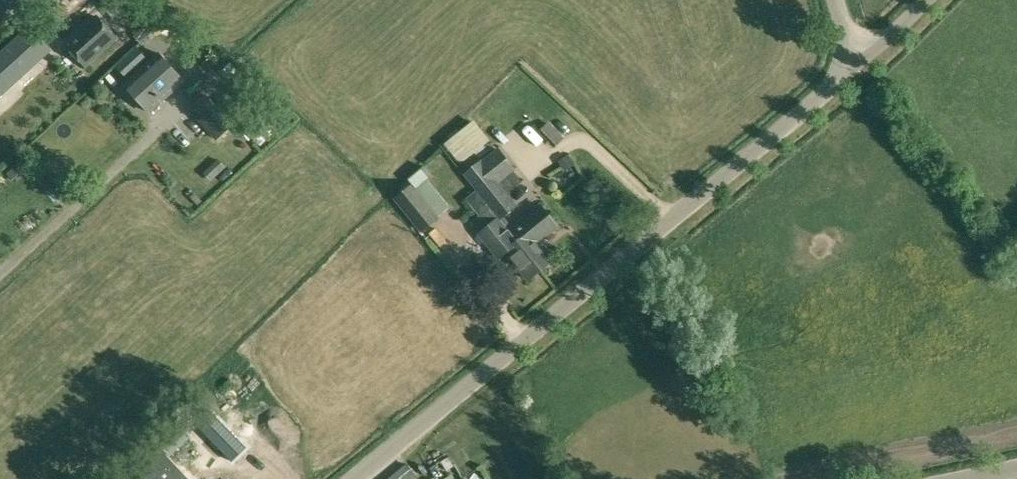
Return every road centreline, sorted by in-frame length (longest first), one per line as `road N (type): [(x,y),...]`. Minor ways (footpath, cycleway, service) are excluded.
road 1 (unclassified): [(351,478),(853,67)]

